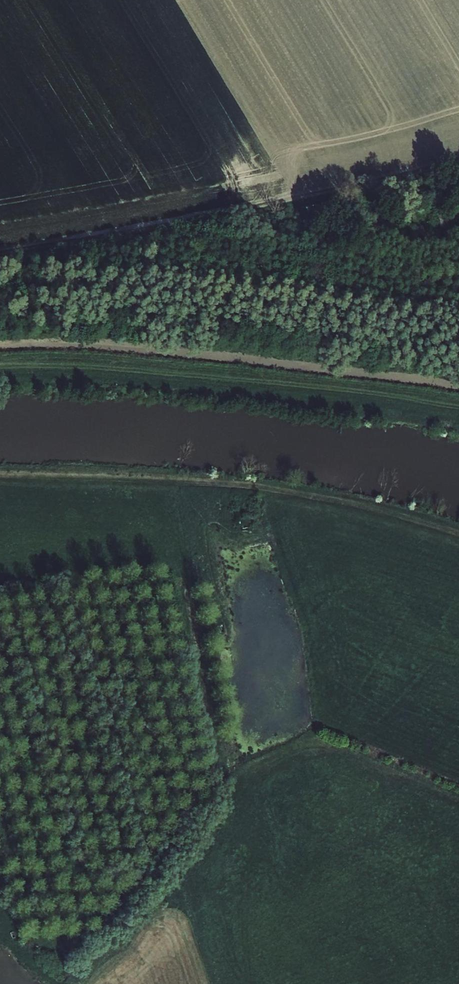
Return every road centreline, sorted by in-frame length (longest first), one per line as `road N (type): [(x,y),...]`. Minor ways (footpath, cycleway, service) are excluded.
road 1 (track): [(0,253),(458,158)]
road 2 (track): [(0,475),(262,488),(458,534)]
road 3 (track): [(139,480),(173,526),(185,561),(216,778),(259,810),(295,852)]

